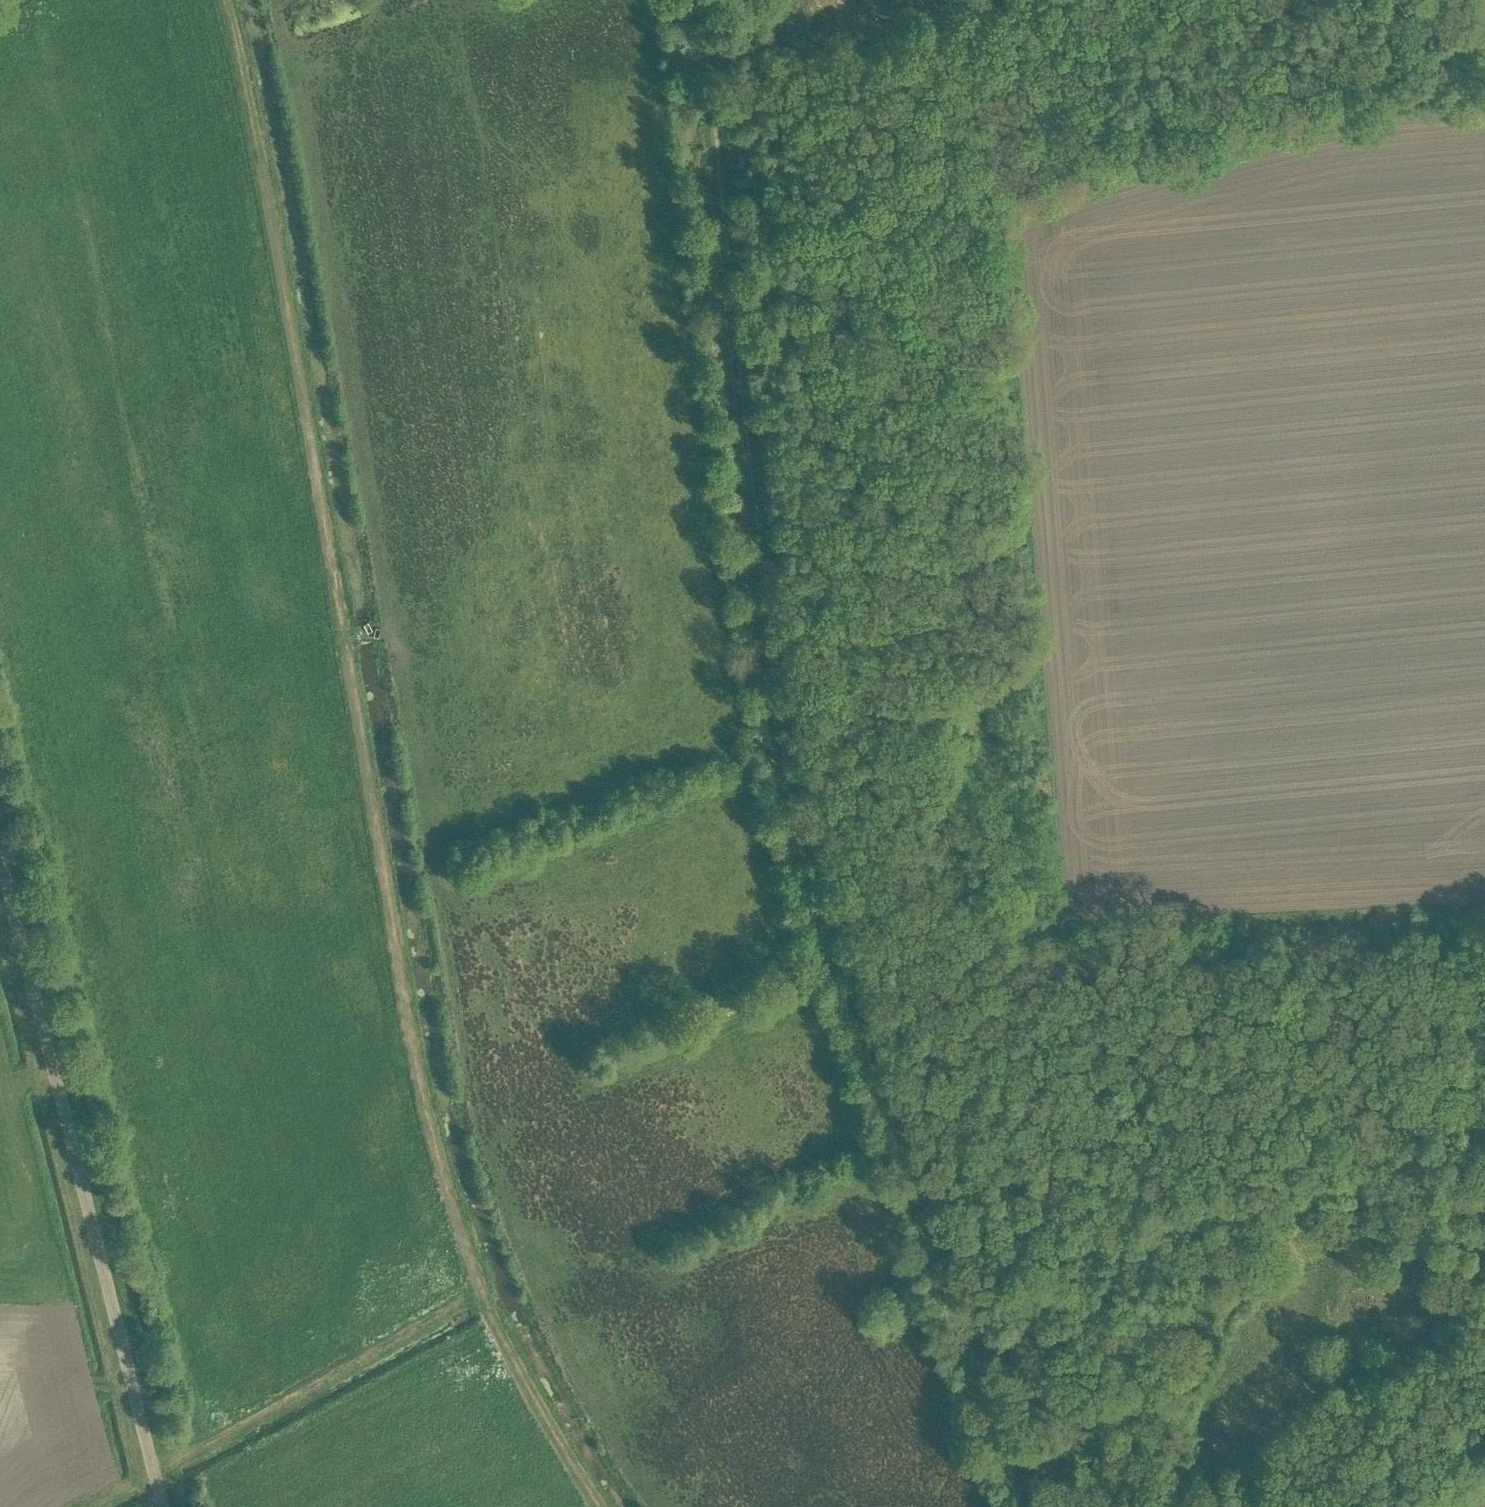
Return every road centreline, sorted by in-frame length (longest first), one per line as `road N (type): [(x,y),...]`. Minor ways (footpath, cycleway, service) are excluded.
road 1 (track): [(700,0),(778,696),(816,856),(1047,1506)]
road 2 (unclassified): [(163,1506),(0,857)]

